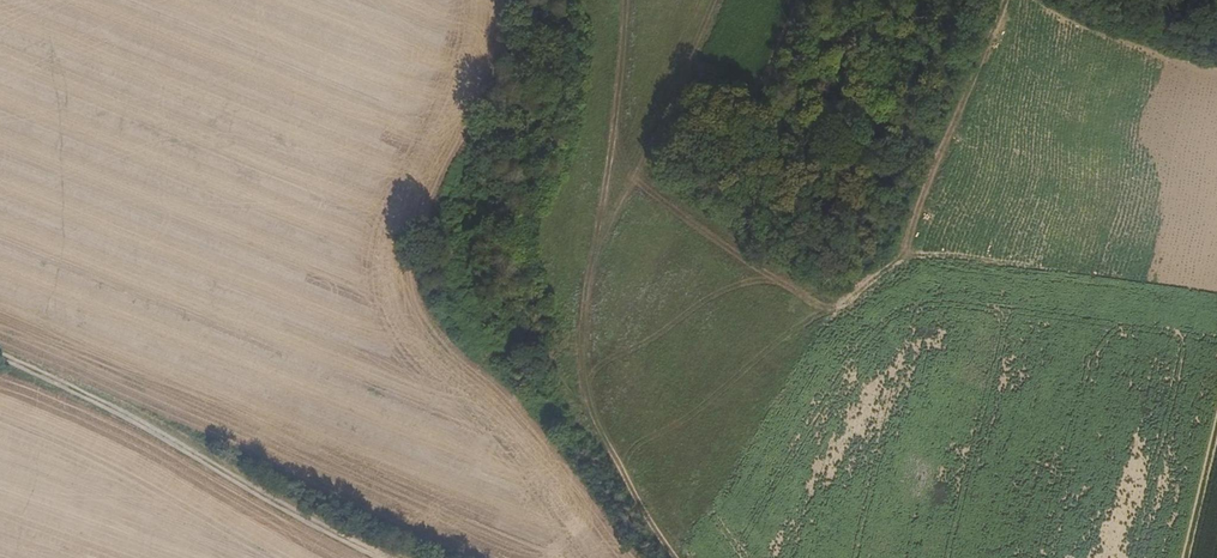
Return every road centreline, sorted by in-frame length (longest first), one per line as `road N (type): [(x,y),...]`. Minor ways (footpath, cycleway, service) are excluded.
road 1 (track): [(624,0),(579,360),(592,420),(644,513),(680,557)]
road 2 (track): [(0,360),(109,408),(392,557)]
road 3 (track): [(1187,557),(1216,434)]

